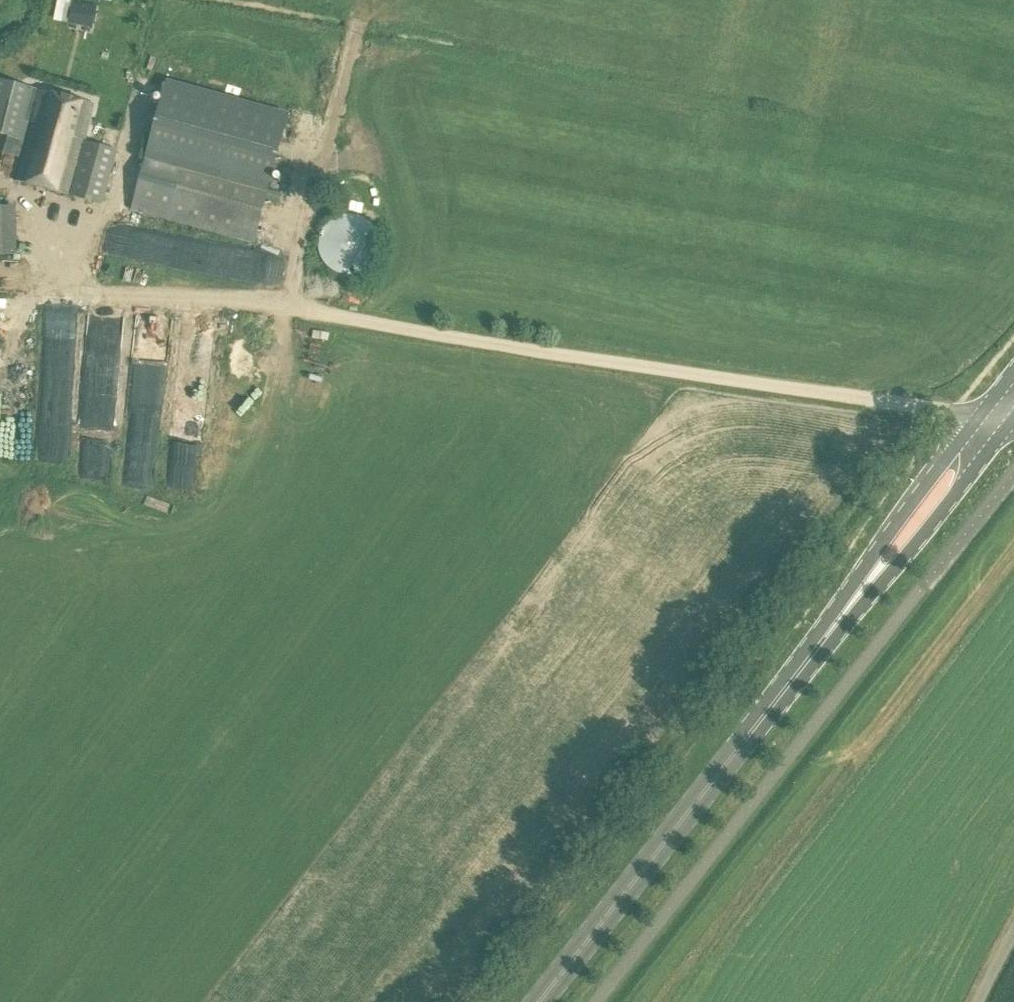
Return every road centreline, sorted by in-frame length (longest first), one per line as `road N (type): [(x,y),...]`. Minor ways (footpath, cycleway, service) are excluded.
road 1 (track): [(949,415),(914,401),(242,298),(123,290),(53,294),(0,311)]
road 2 (primary): [(539,1001),(857,596)]
road 3 (primary): [(857,596),(895,567),(1011,419)]
road 4 (primary): [(974,422),(868,558),(857,596)]

